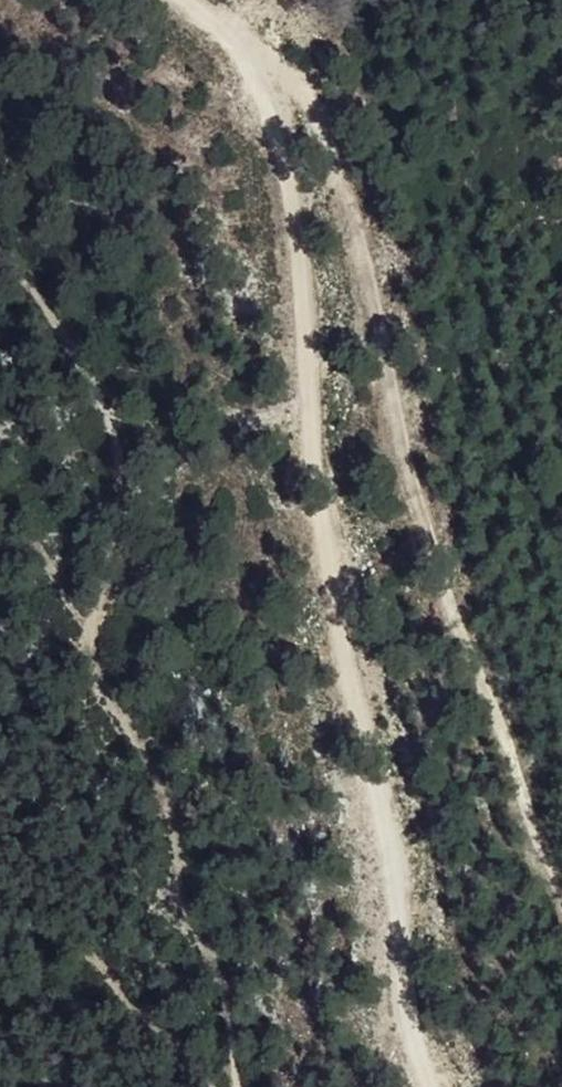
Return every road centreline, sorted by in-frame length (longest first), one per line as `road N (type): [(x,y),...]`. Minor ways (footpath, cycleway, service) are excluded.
road 1 (track): [(442,1086),(413,997),(364,667),(277,213),(256,32),(206,0)]
road 2 (track): [(561,883),(546,852),(364,244),(304,99),(256,32)]

